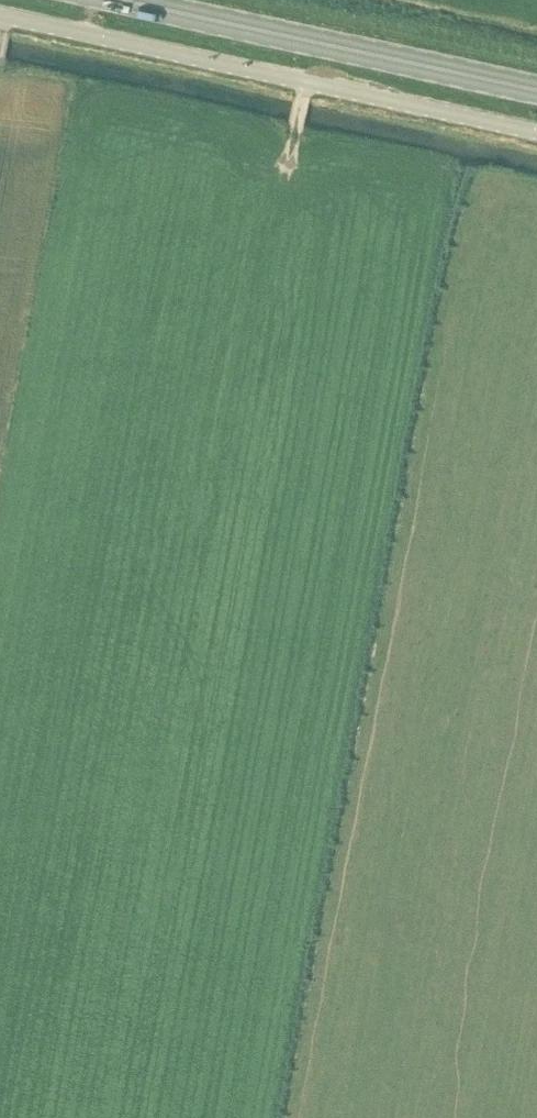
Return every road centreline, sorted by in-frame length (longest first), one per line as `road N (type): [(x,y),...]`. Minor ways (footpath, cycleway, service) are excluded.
road 1 (unclassified): [(536,135),(0,16)]
road 2 (secondary): [(536,92),(127,0)]

